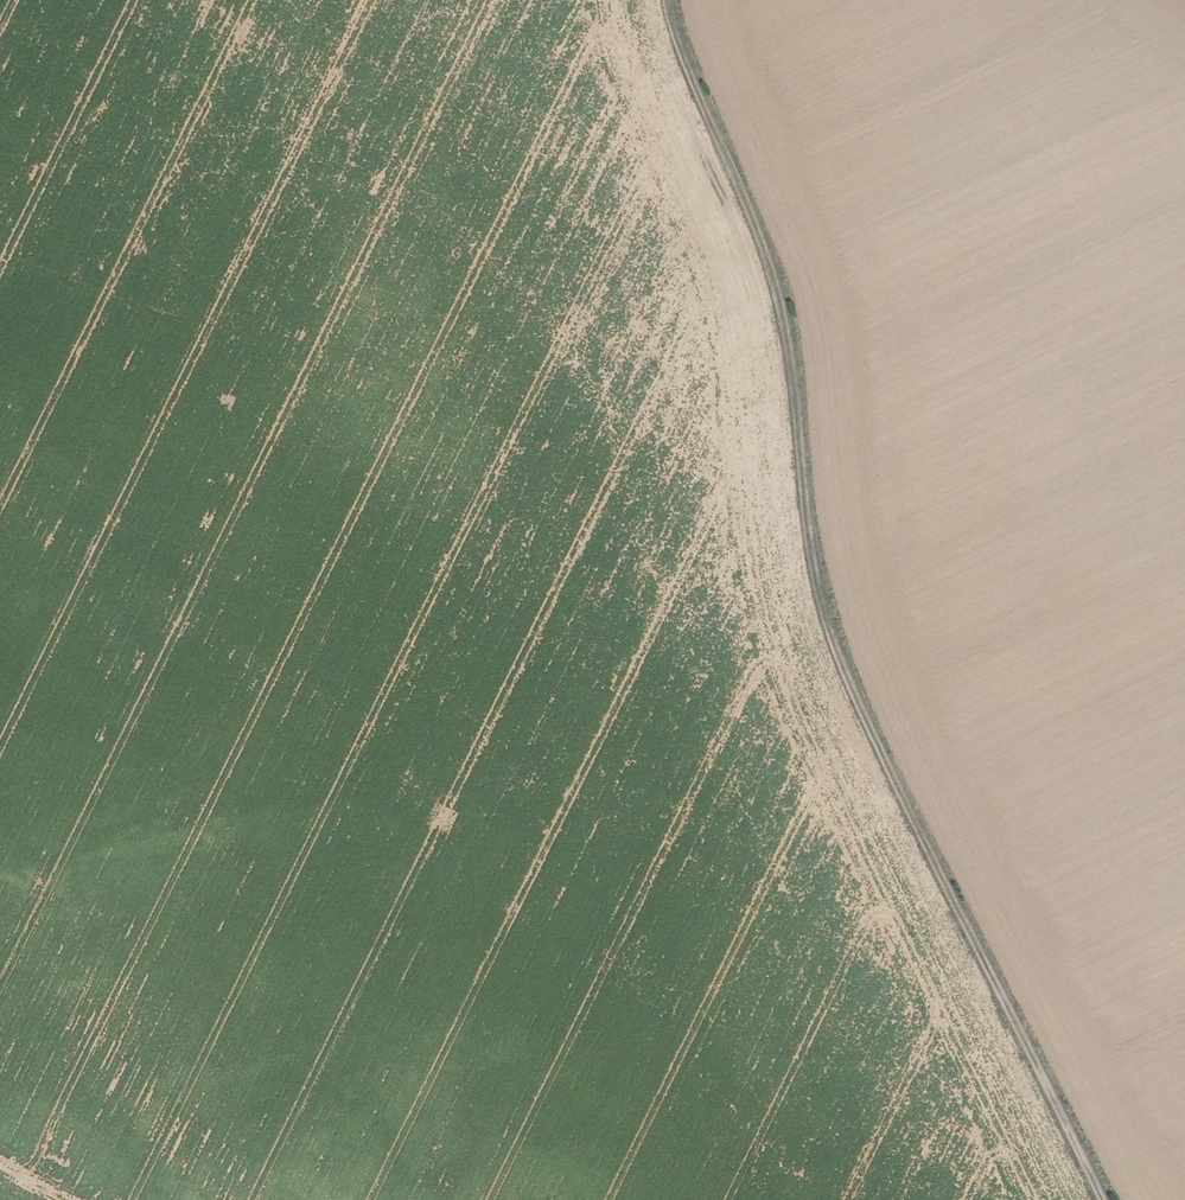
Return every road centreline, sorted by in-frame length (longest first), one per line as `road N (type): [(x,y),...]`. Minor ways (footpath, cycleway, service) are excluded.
road 1 (track): [(1107,1199),(839,657),(809,512),(788,318),(665,0)]

